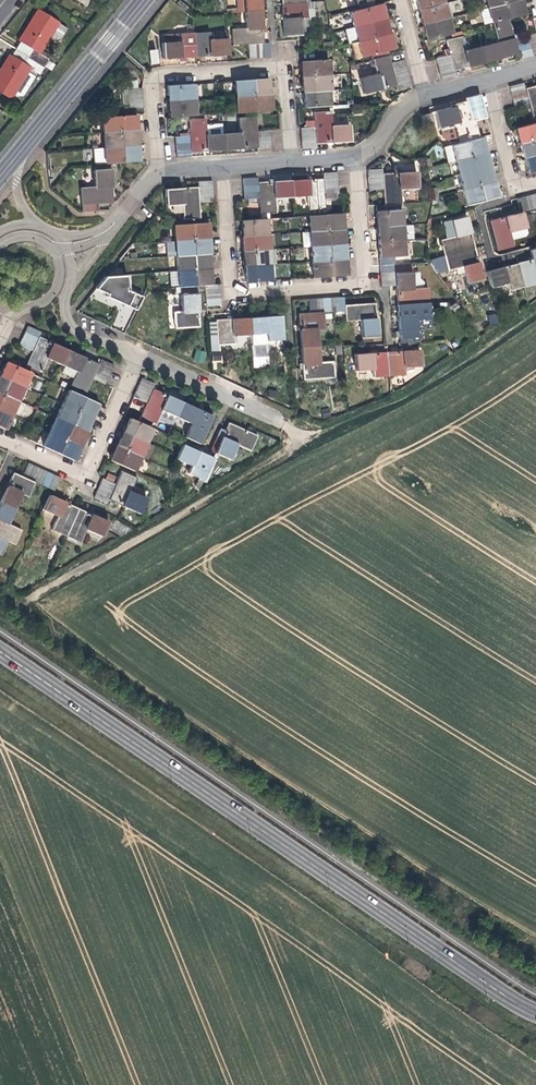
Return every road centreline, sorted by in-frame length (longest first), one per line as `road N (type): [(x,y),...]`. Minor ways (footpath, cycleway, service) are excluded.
road 1 (tertiary): [(0,648),(508,999),(535,1011)]
road 2 (residential): [(227,167),(239,290),(354,284),(364,277),(357,156)]
road 3 (residential): [(162,172),(156,86),(171,73),(281,68),(293,161)]
road 4 (residential): [(0,438),(85,469),(141,356)]
road 5 (primary): [(25,148),(145,0)]
road 6 (residential): [(288,424),(141,356)]
road 7 (residential): [(54,246),(62,263),(57,289),(15,317),(0,345)]
road 8 (residential): [(489,79),(517,177),(535,184)]

